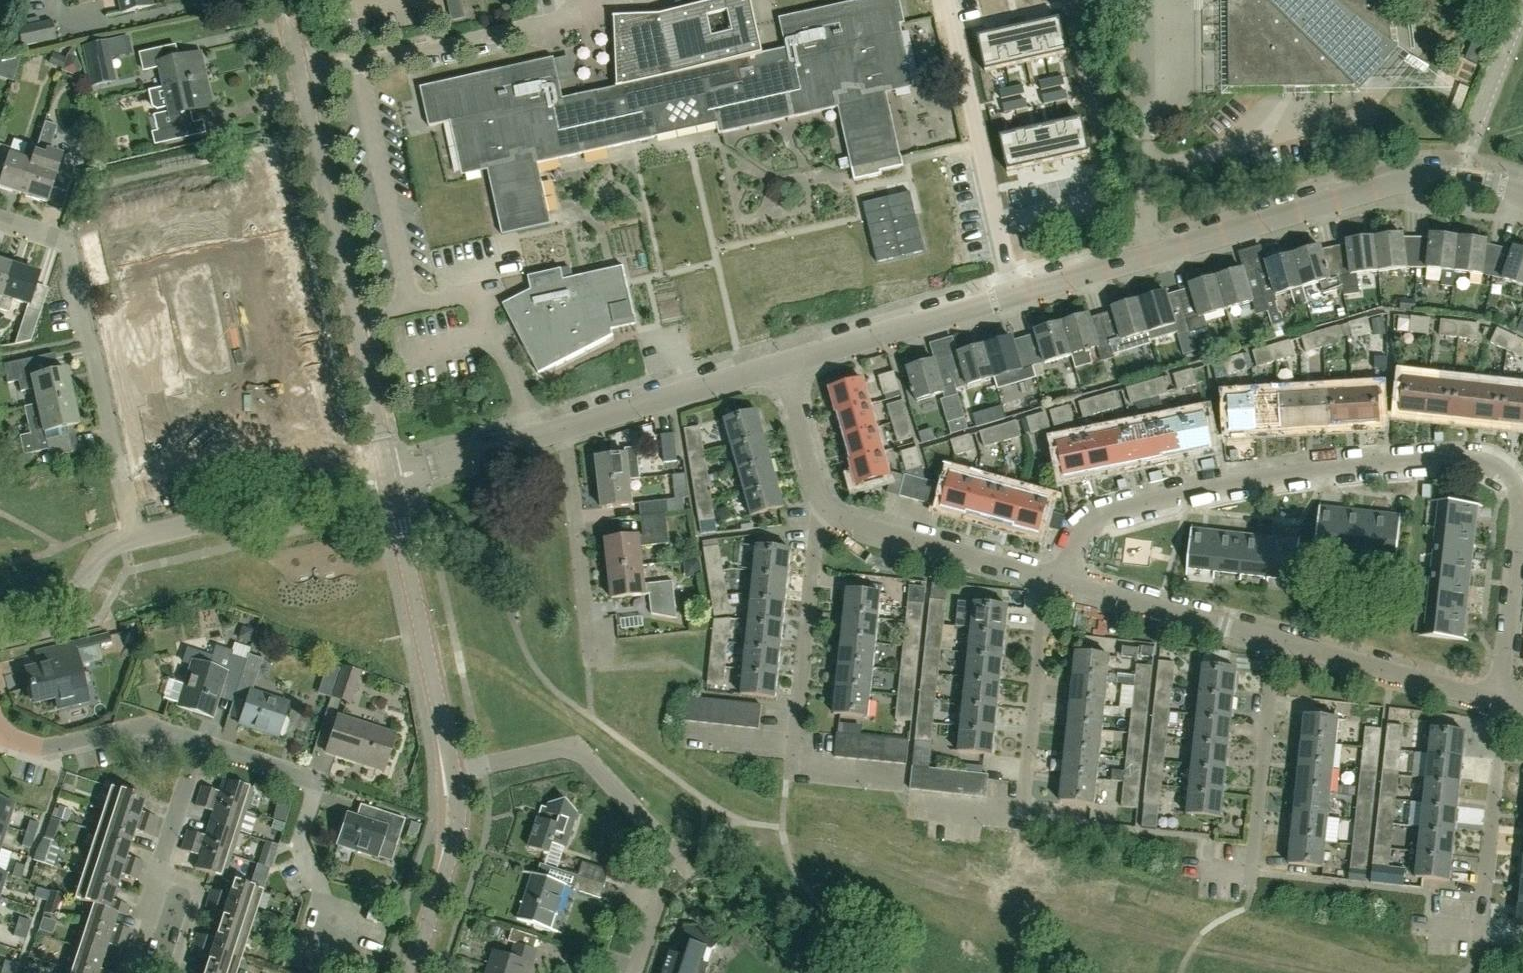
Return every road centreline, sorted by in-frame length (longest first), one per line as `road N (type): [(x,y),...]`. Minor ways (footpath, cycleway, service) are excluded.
road 1 (residential): [(778,365),(1424,175),(1497,186),(1522,198)]
road 2 (residential): [(1502,706),(1505,494),(1496,476),(1474,463),(1232,479),(1153,494),(1067,539),(1045,580)]
road 3 (unclassified): [(389,478),(282,0)]
road 4 (residential): [(632,972),(672,854),(567,748),(453,773)]
road 5 (residential): [(0,222),(60,242),(132,537)]
road 6 (residential): [(400,924),(321,897),(299,847),(314,790),(282,758),(191,736)]
road 7 (unclassified): [(389,478),(453,773)]
road 8 (residential): [(1206,869),(1252,874),(1272,642)]
road 9 (residential): [(1433,925),(1479,929),(1502,706)]
road 10 (residential): [(132,537),(389,478)]
road 11 (residential): [(144,972),(153,889),(192,766),(191,736)]
road 12 (residential): [(795,748),(813,545),(833,515)]
road 13 (residential): [(1020,818),(1045,580)]
road 14 (residential): [(589,664),(565,426)]
road 15 (residential): [(1502,706),(1272,642)]
road 16 (residential): [(1272,642),(1045,580)]
road 17 (residential): [(1045,580),(833,515)]
road 18 (residential): [(565,426),(778,365)]
road 19 (unclassified): [(453,773),(460,812),(412,972)]
road 20 (residential): [(191,736),(138,727),(49,748),(14,741),(0,729)]
road 21 (residential): [(389,478),(565,426)]
road 22 (residential): [(833,515),(778,365)]
road 23 (residential): [(0,614),(64,599),(108,549),(132,537)]

